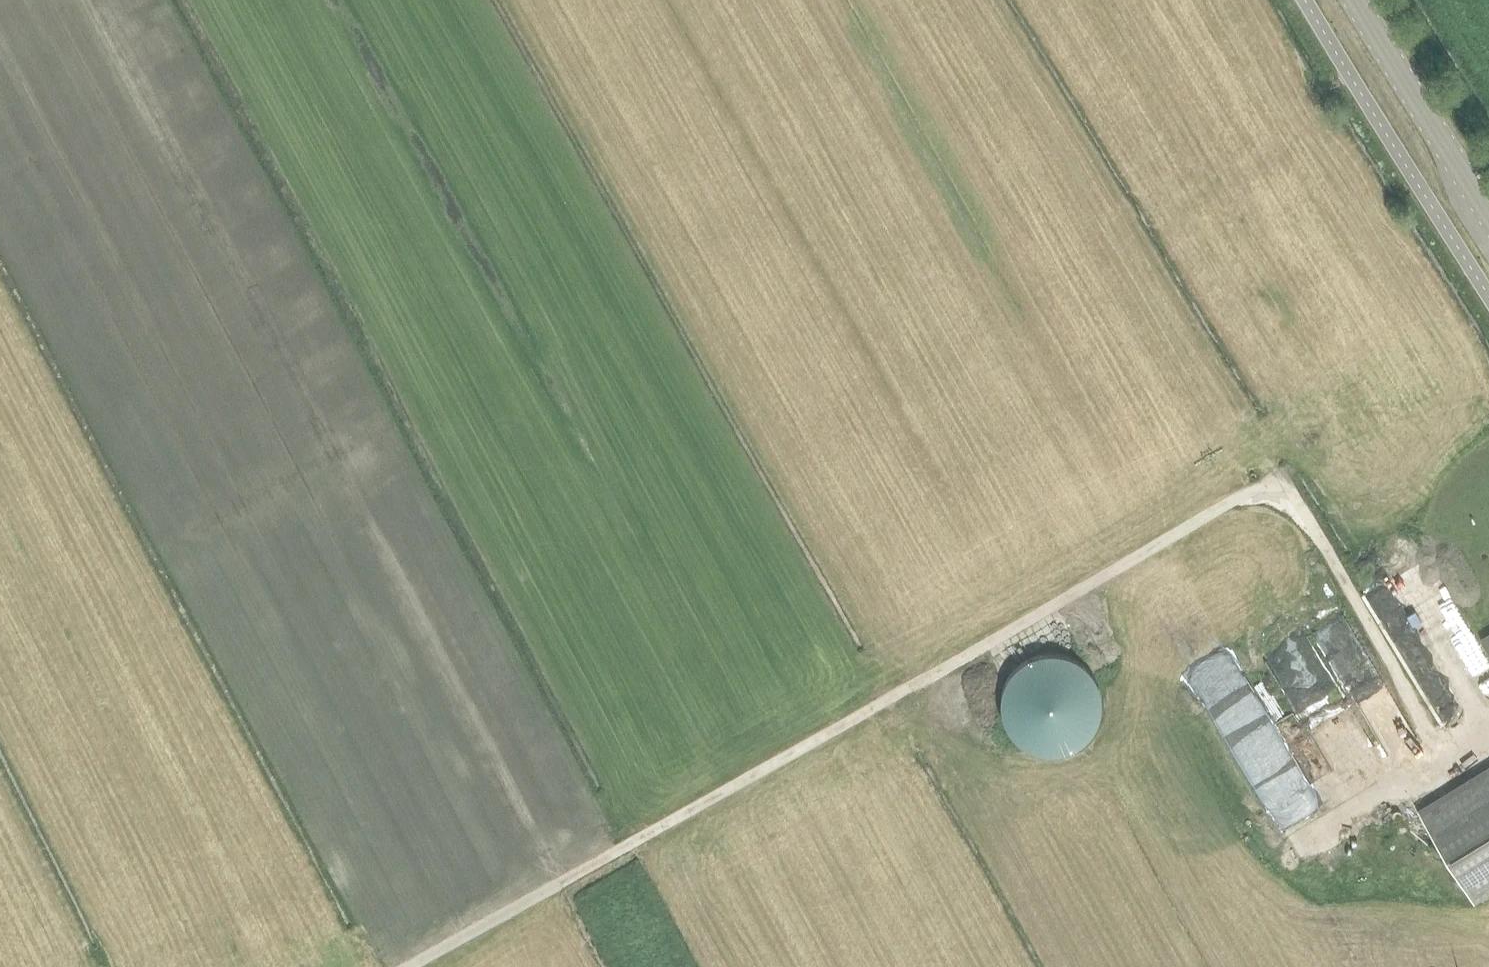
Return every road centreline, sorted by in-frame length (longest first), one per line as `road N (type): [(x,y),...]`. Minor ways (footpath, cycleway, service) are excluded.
road 1 (secondary): [(1488,216),(1351,0)]

